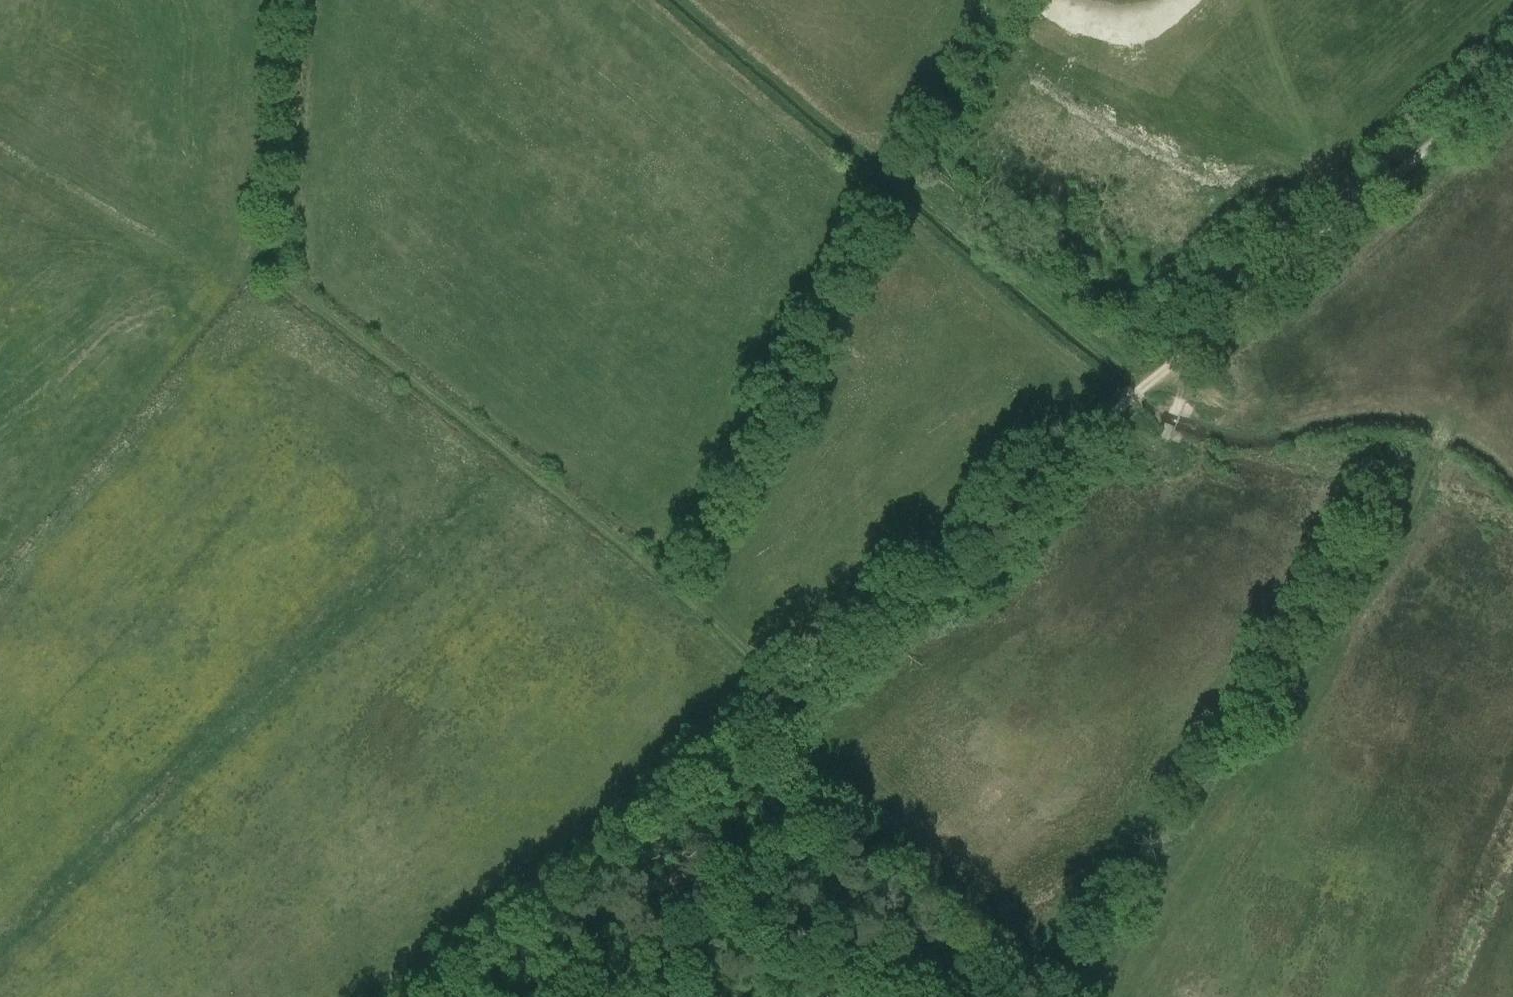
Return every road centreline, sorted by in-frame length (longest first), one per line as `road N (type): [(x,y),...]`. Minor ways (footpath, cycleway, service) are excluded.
road 1 (track): [(399,996),(1512,79)]
road 2 (track): [(773,691),(685,599),(272,276),(298,0)]

